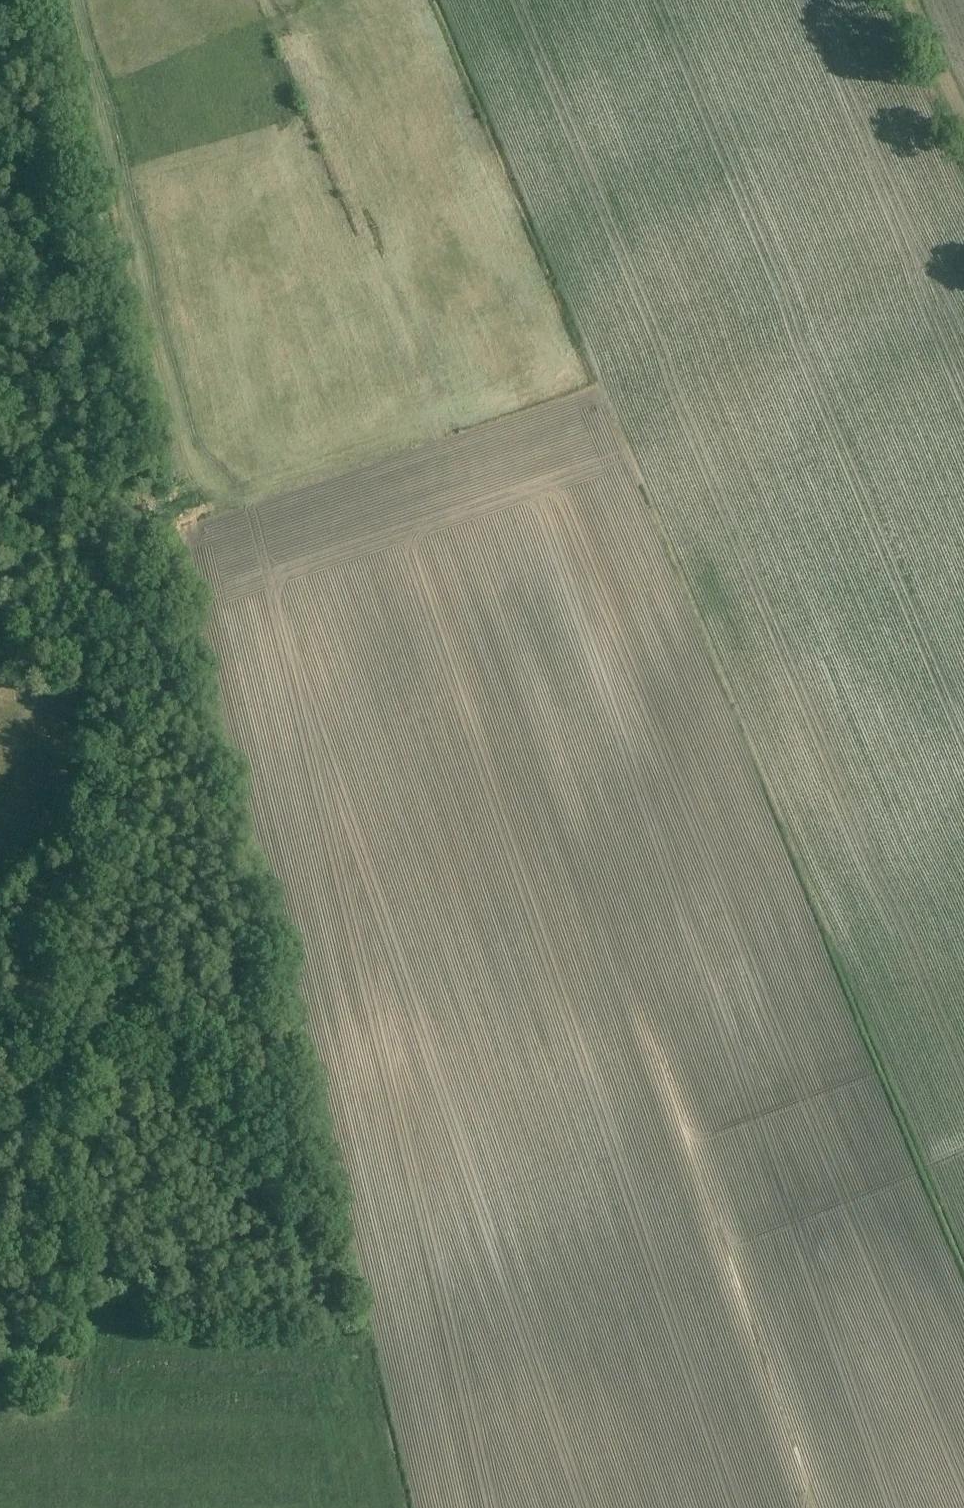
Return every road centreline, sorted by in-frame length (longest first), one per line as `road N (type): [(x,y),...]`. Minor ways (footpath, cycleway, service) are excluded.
road 1 (track): [(904,0),(963,136)]

